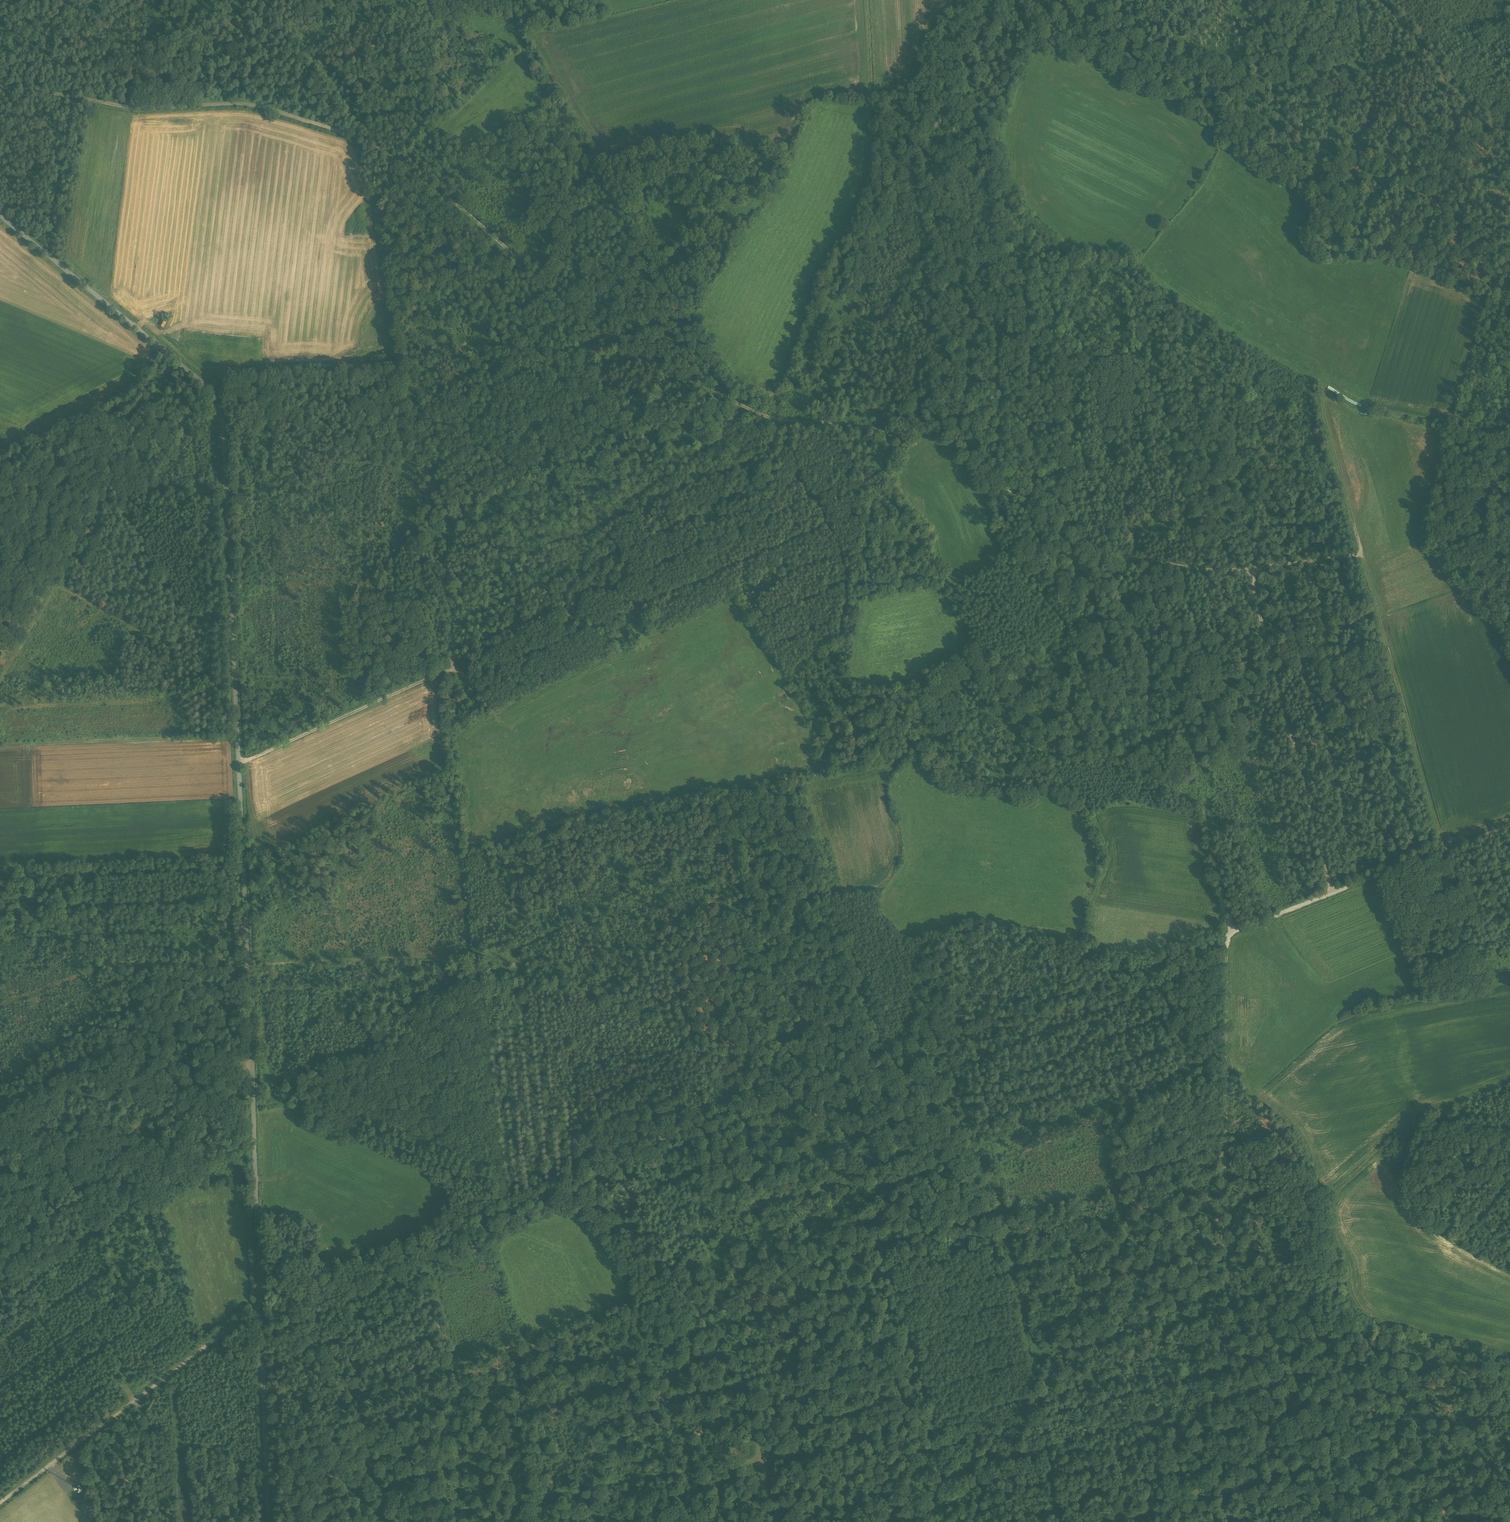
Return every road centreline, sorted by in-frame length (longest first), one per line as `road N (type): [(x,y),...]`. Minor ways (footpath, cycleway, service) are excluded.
road 1 (track): [(0,85),(139,110),(263,108),(346,132),(403,165),(599,331),(720,397),(786,423),(957,437),(999,478),(1107,555),(1150,667),(1152,771),(1204,816),(1234,933)]
road 2 (tertiary): [(268,1521),(222,414),(199,379),(0,216)]
road 3 (track): [(1224,1079),(1205,1078),(713,1270),(775,1521)]
road 4 (track): [(1226,936),(1227,1192),(1451,1521)]
road 5 (track): [(1443,851),(1324,418),(1325,387)]
road 6 (track): [(1330,895),(1246,566),(1362,555)]
road 7 (track): [(995,1160),(1057,1521)]
road 8 (track): [(1226,936),(1509,825)]
road 9 (track): [(238,760),(440,673),(461,674),(494,711)]
road 10 (track): [(265,1440),(534,1338)]
road 11 (track): [(1384,0),(1509,136)]
road 12 (track): [(1338,1521),(1509,1474)]
road 13 (track): [(453,1369),(485,1521)]
road 14 (track): [(1246,566),(1107,555)]

